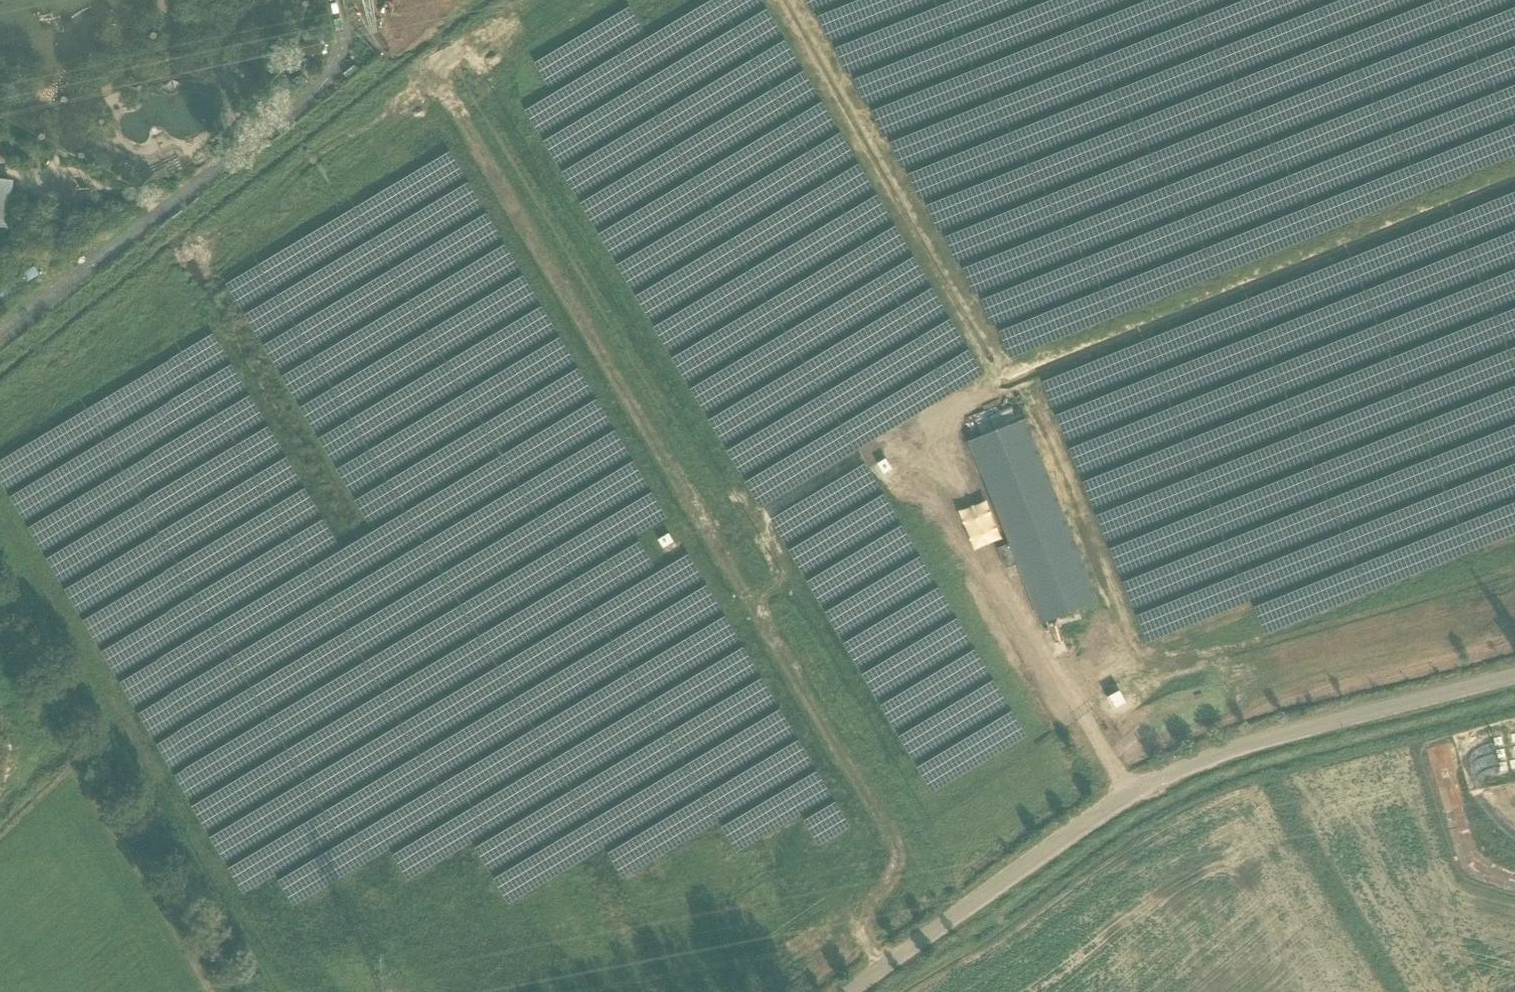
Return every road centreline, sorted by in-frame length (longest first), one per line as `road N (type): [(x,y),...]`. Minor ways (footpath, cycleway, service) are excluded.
road 1 (unclassified): [(851,991),(1129,792),(1219,752),(1514,675)]

